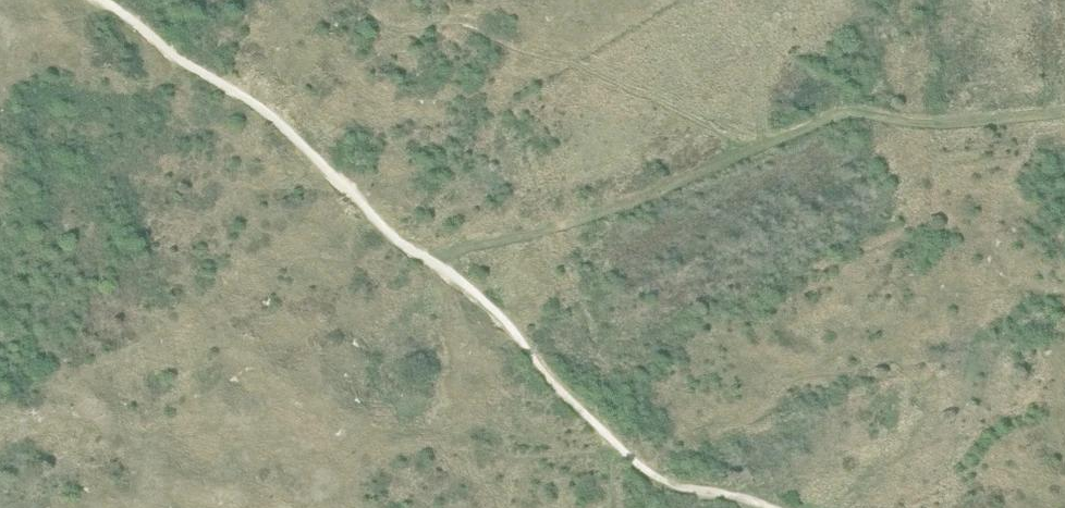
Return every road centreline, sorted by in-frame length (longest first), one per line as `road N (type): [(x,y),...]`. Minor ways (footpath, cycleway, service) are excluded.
road 1 (track): [(425,258),(576,221),(829,121),(950,126),(1064,115)]
road 2 (track): [(771,507),(646,471),(557,388),(488,305),(425,258)]
road 3 (track): [(425,258),(381,226),(302,144),(98,0)]

